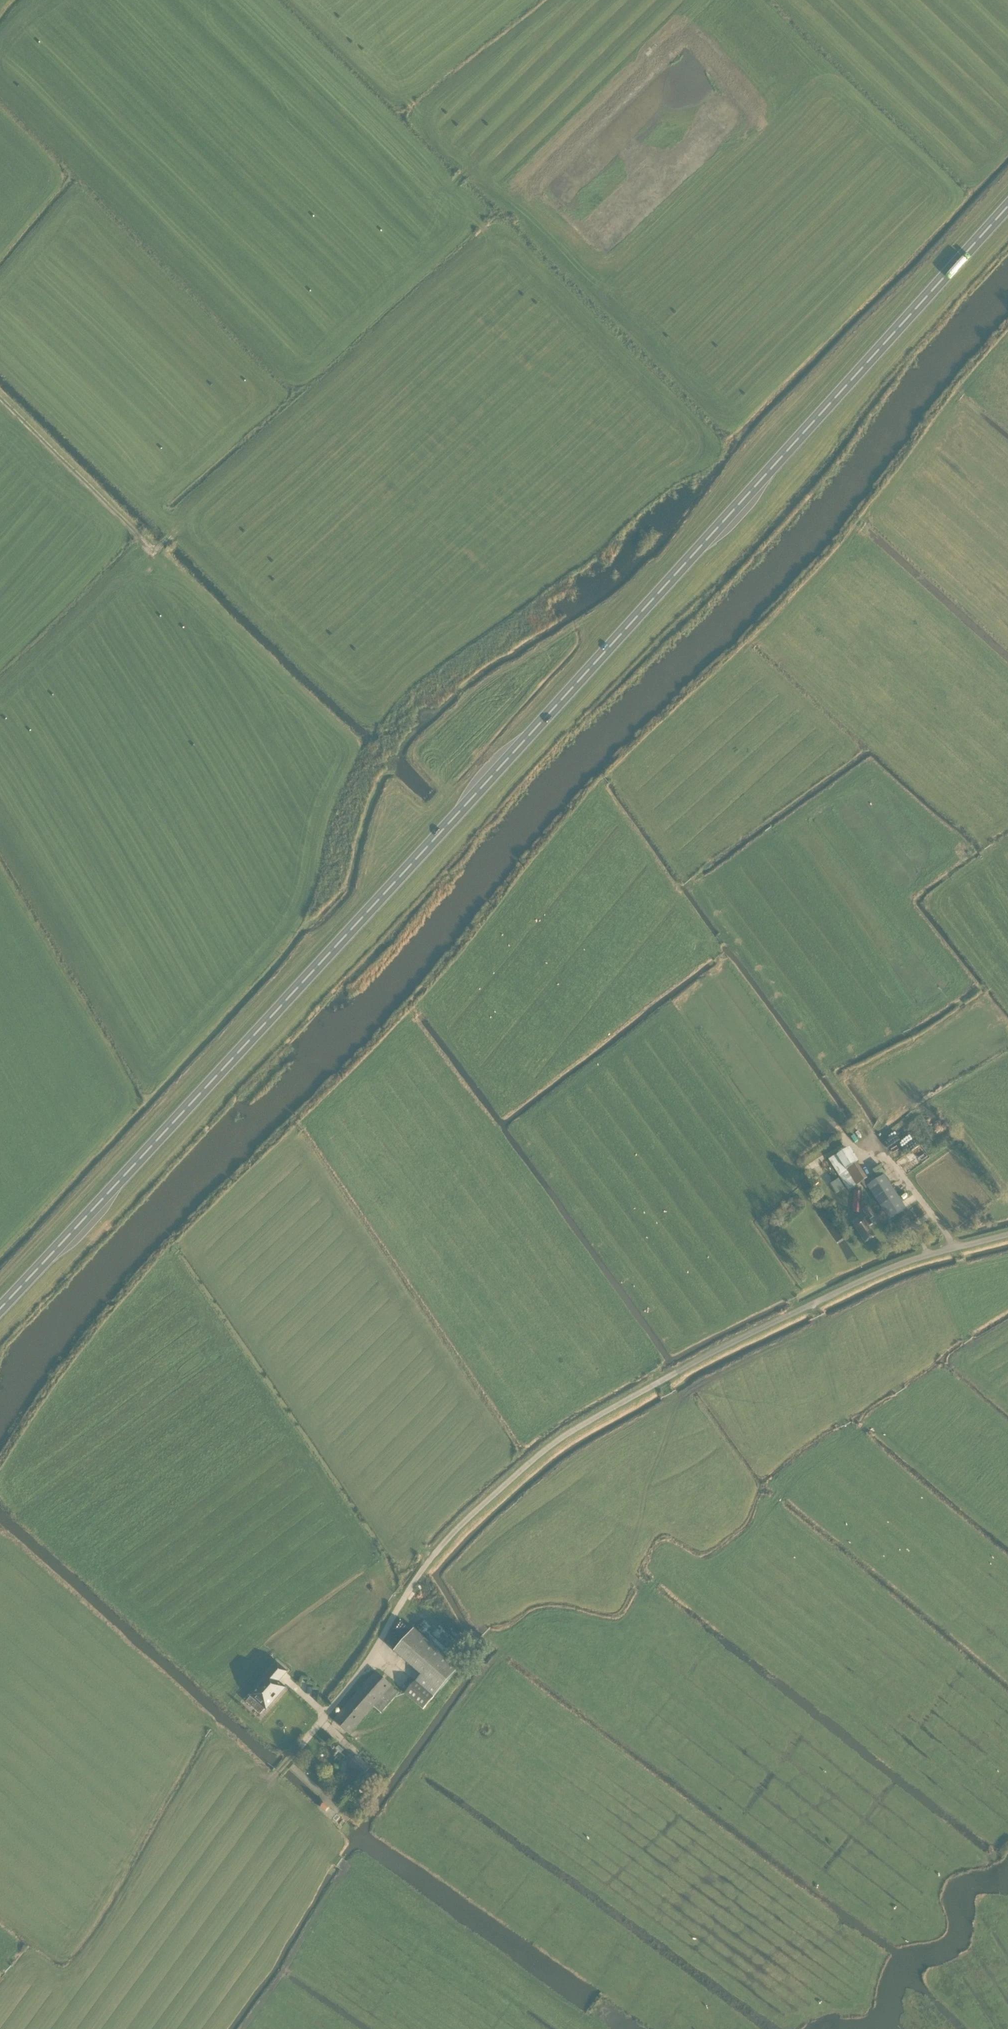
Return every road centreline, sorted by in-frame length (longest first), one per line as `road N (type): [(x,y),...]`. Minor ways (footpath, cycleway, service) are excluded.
road 1 (trunk): [(0,1308),(1007,205)]
road 2 (unclassified): [(1007,1236),(889,1270),(619,1405),(545,1452),(423,1571)]

